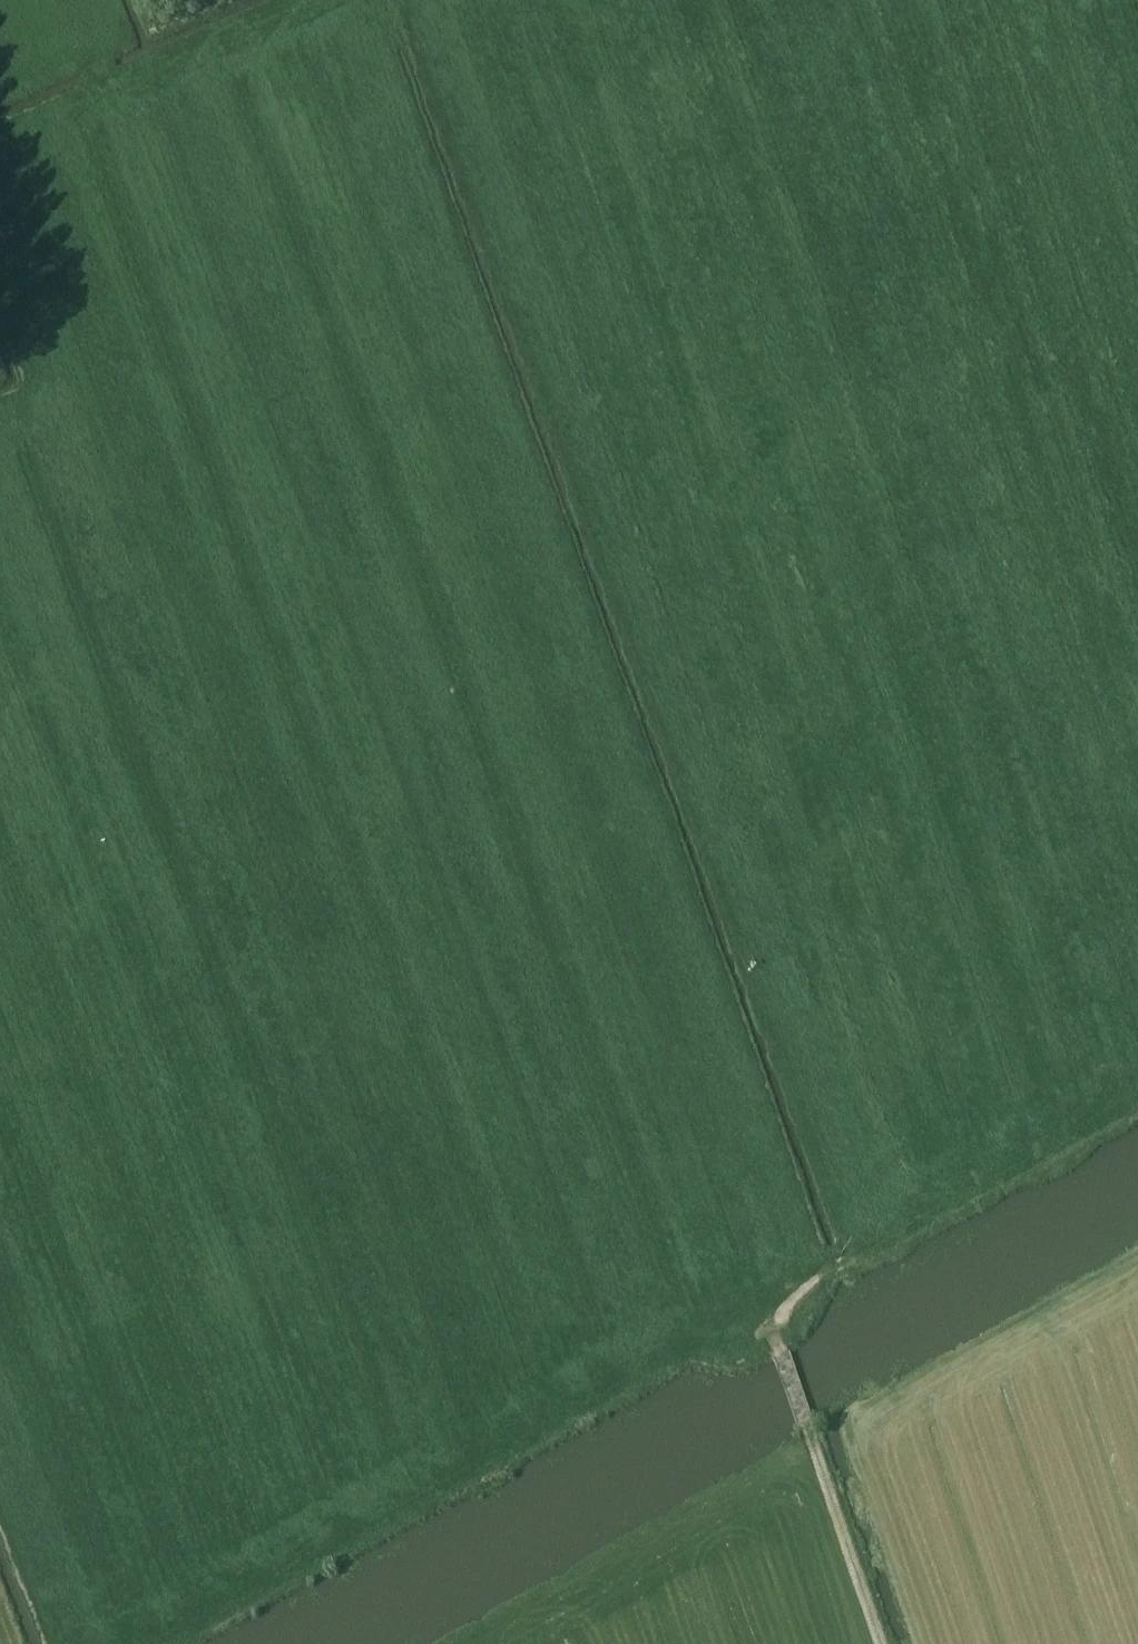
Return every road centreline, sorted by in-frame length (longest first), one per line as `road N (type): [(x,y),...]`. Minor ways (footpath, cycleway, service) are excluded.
road 1 (track): [(881,1643),(778,1347)]

